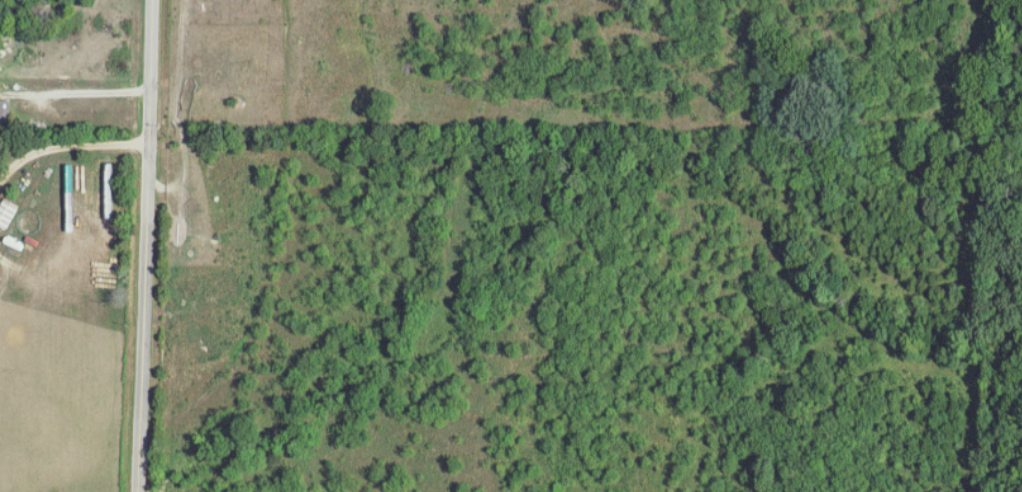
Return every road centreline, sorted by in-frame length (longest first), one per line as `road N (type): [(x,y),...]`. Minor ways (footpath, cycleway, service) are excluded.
road 1 (tertiary): [(140,491),(152,0)]

